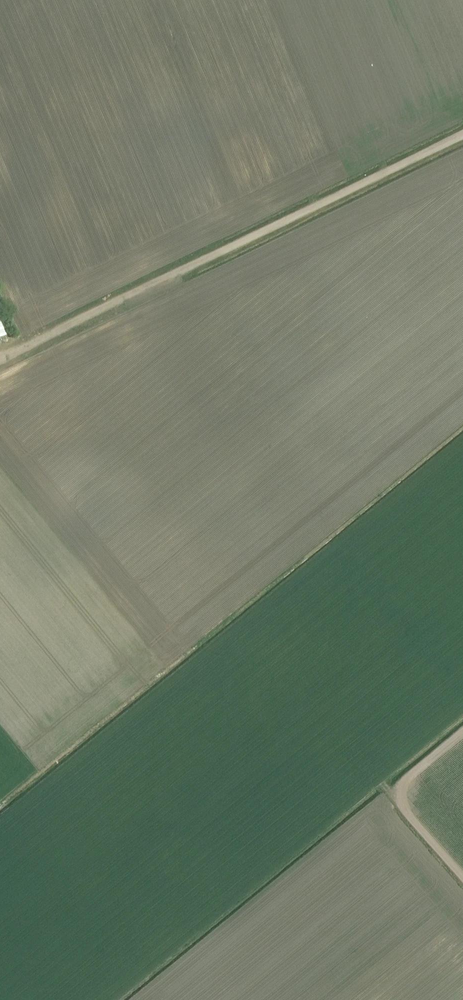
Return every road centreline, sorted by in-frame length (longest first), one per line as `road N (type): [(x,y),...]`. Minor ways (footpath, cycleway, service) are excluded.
road 1 (track): [(0,358),(462,135)]
road 2 (track): [(462,878),(397,792),(462,732)]

